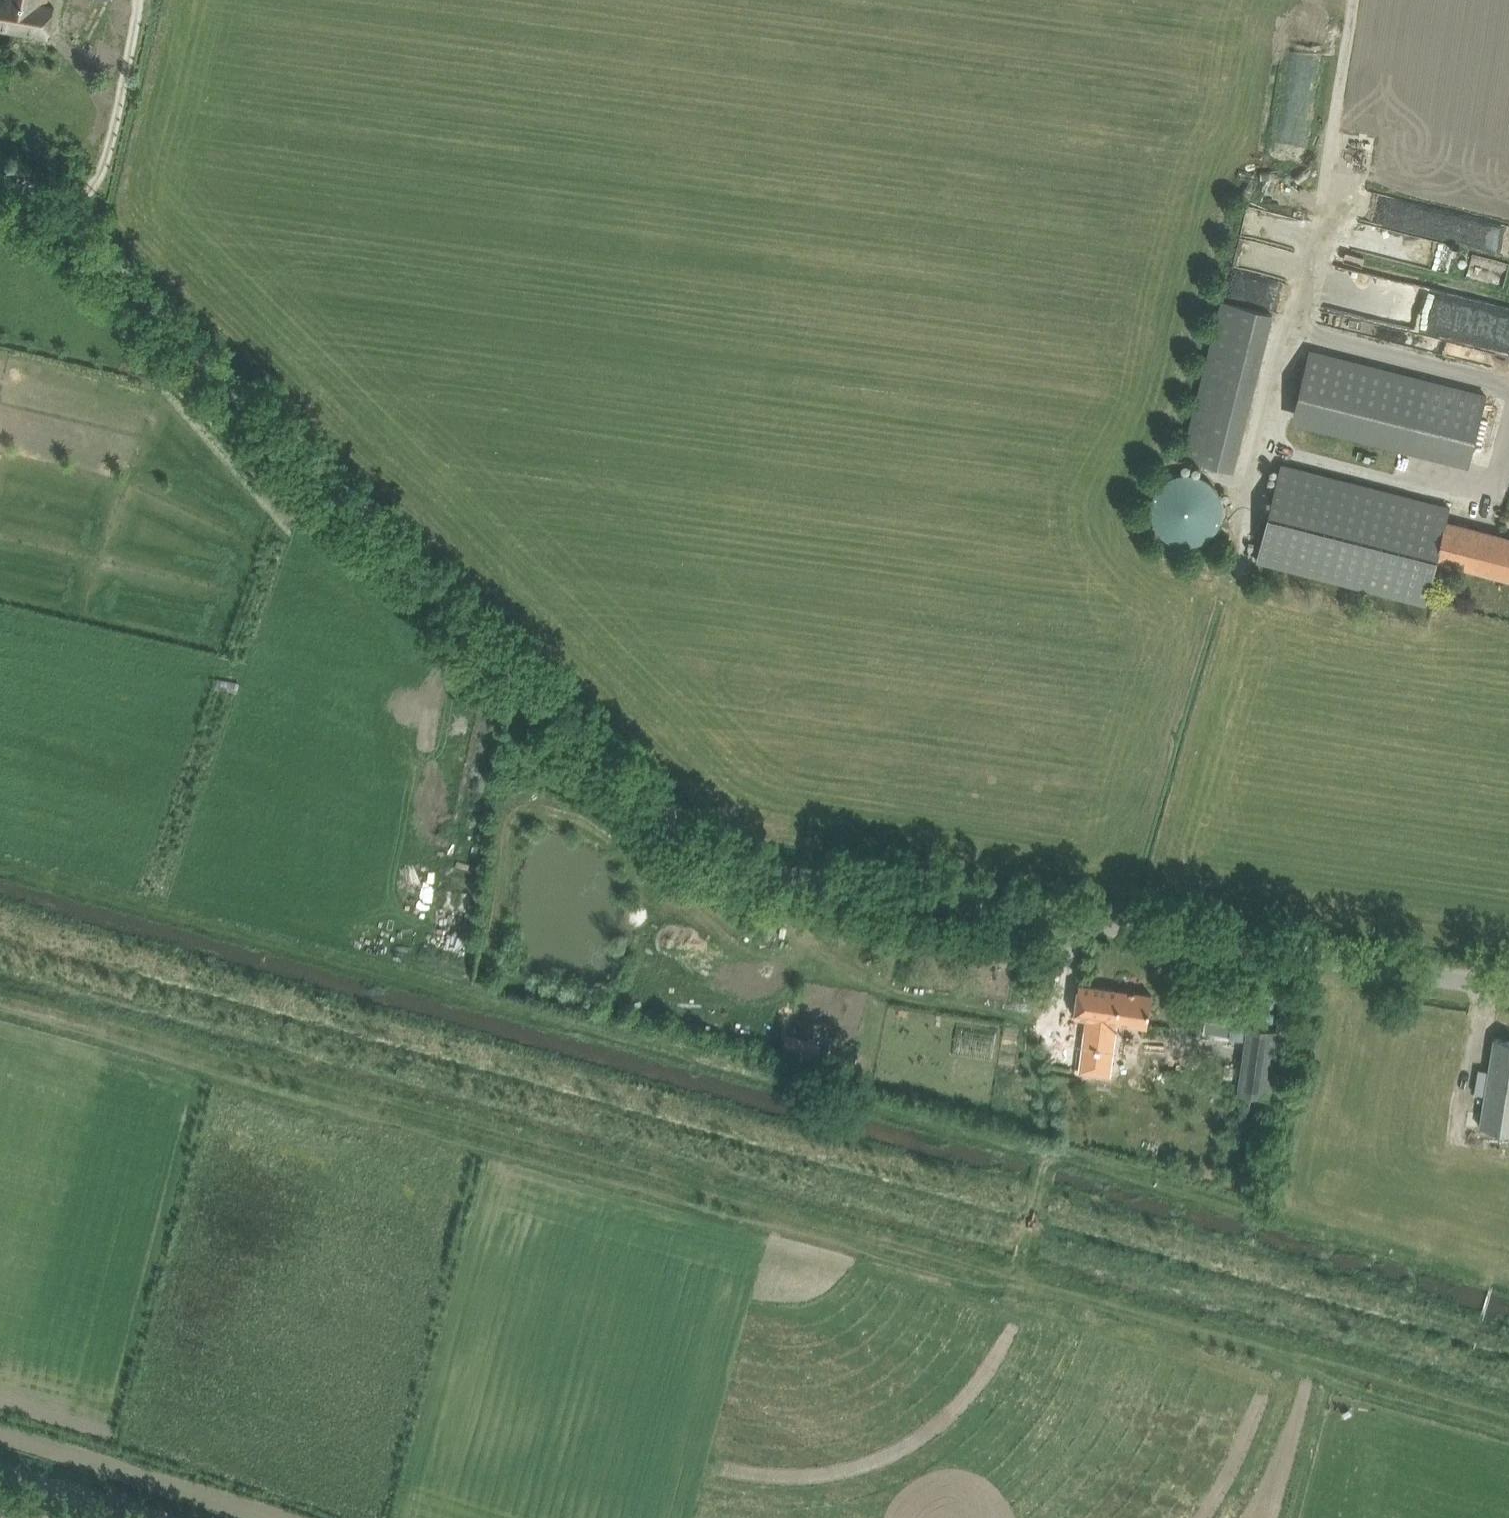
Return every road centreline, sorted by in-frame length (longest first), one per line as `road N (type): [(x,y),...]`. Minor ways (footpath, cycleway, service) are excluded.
road 1 (unclassified): [(1508,985),(732,861),(699,839),(55,201),(0,170)]
road 2 (unclassified): [(176,1517),(0,1472)]

